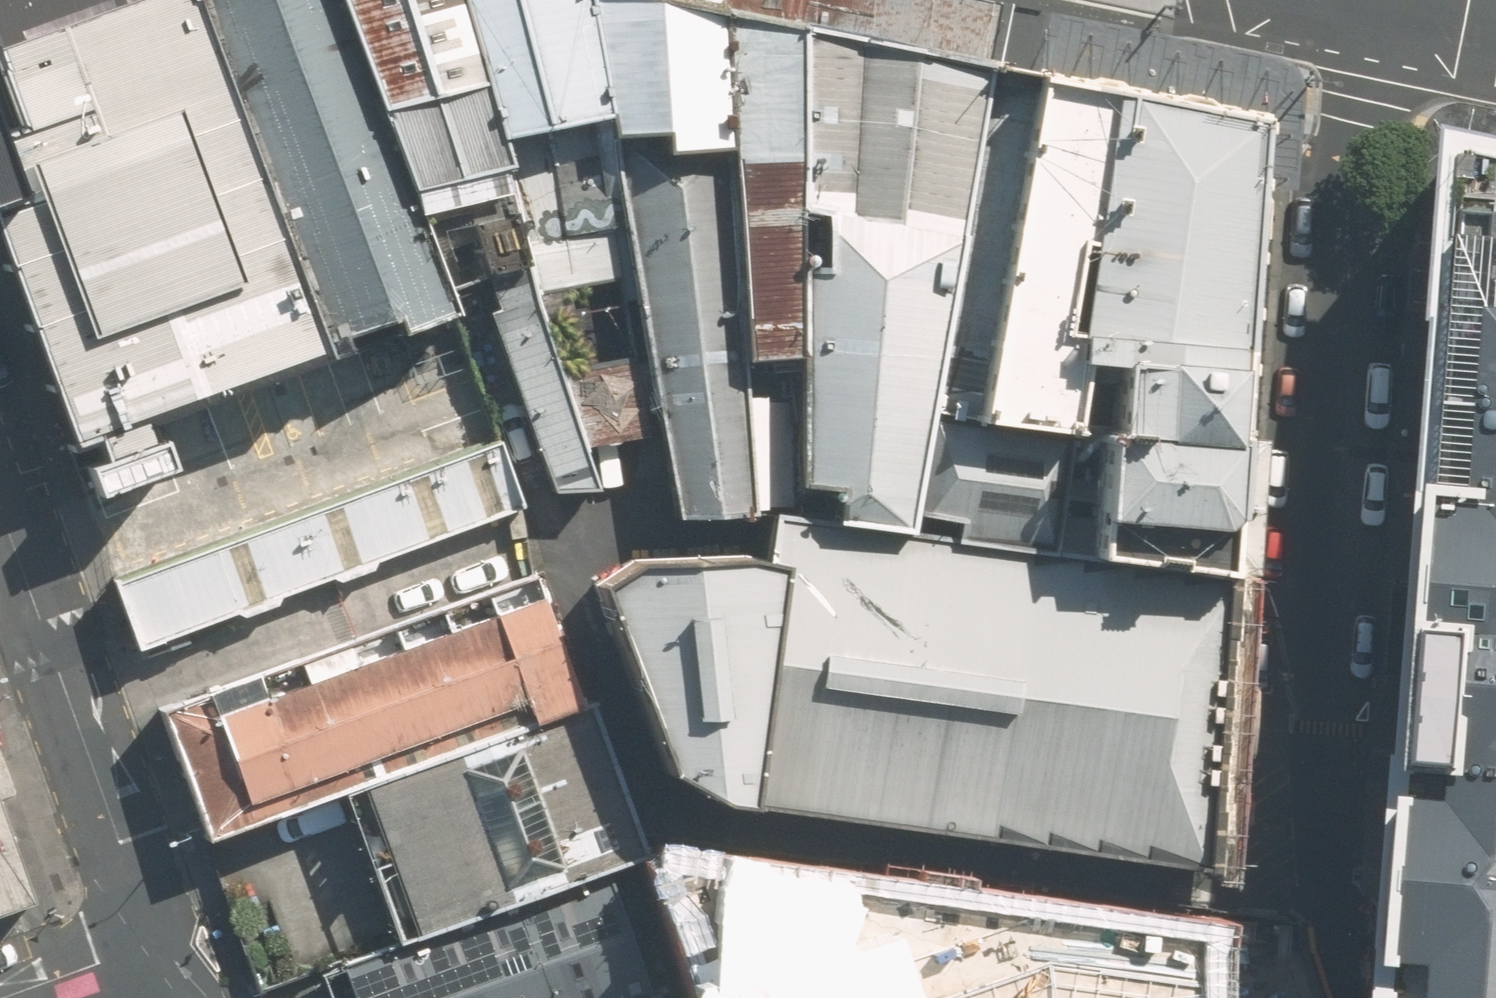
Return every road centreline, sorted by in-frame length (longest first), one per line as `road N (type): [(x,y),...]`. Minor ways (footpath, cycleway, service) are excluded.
road 1 (residential): [(152,951),(0,517)]
road 2 (residential): [(1303,815),(1305,997)]
road 3 (residential): [(152,951),(21,997)]

